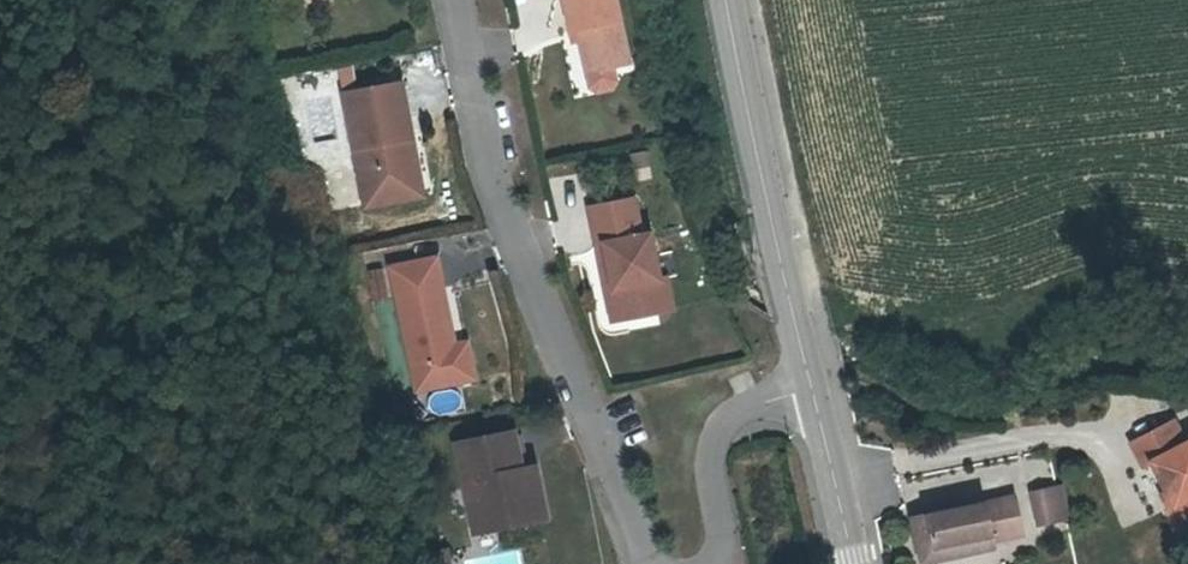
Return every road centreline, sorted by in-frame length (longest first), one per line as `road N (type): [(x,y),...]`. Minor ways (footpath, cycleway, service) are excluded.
road 1 (secondary): [(848,563),(724,0)]

